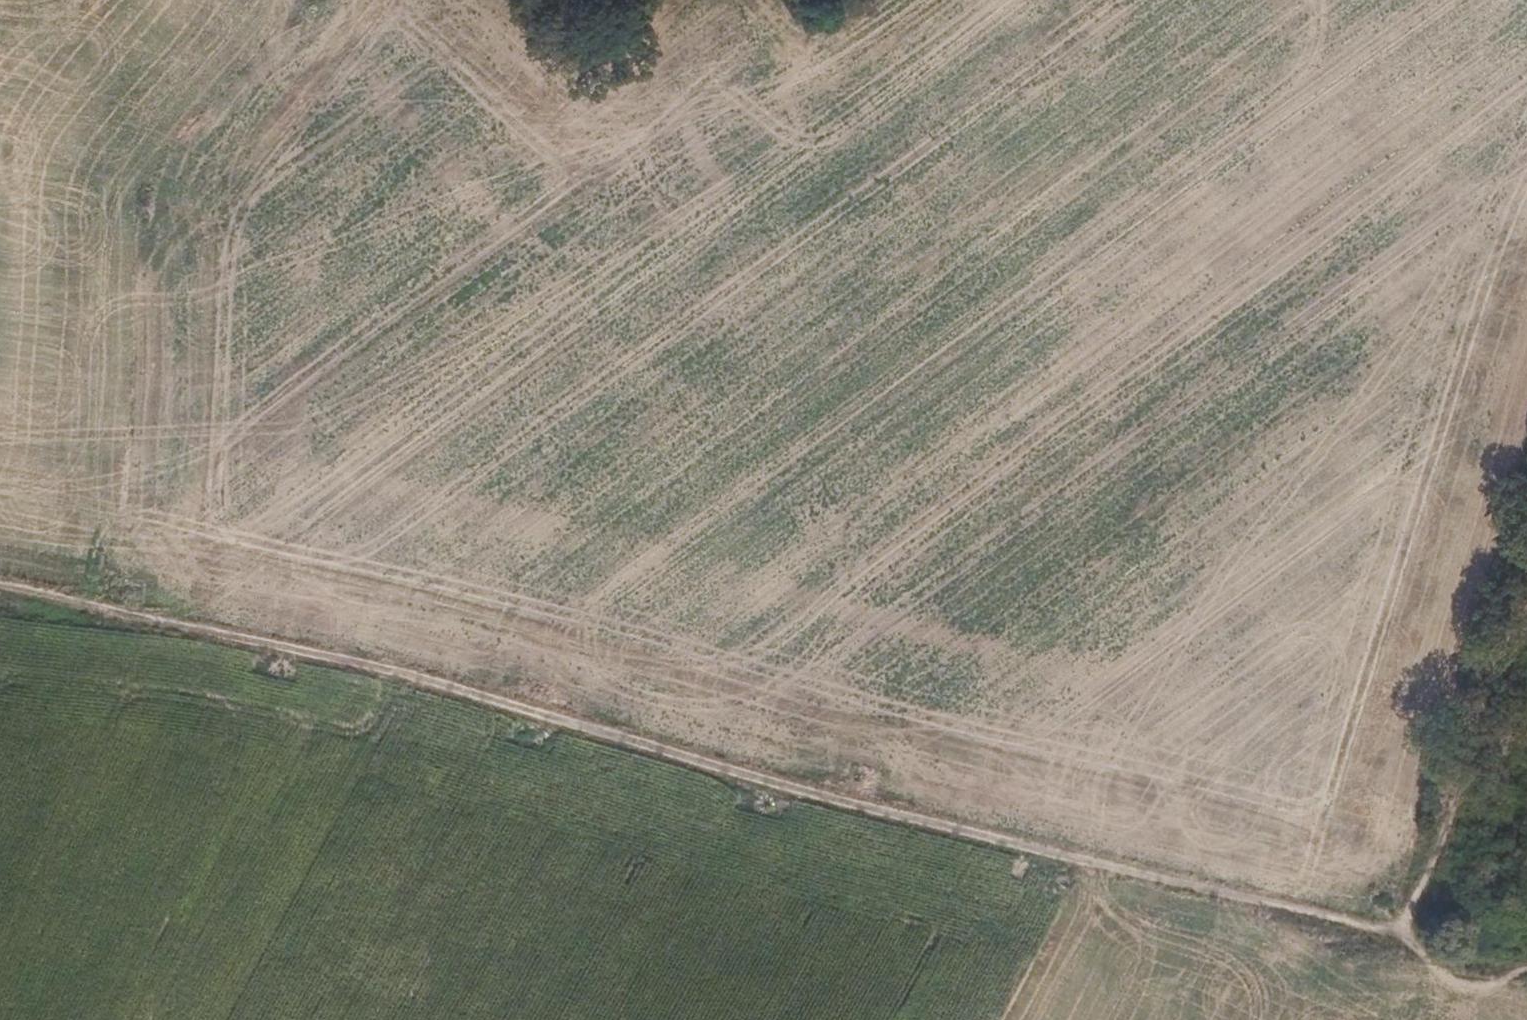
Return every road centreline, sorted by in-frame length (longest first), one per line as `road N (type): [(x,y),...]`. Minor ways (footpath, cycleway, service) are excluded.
road 1 (track): [(1526,962),(1433,954),(1407,933),(792,788),(399,673),(0,586)]
road 2 (track): [(1526,597),(1482,702),(1407,933)]

